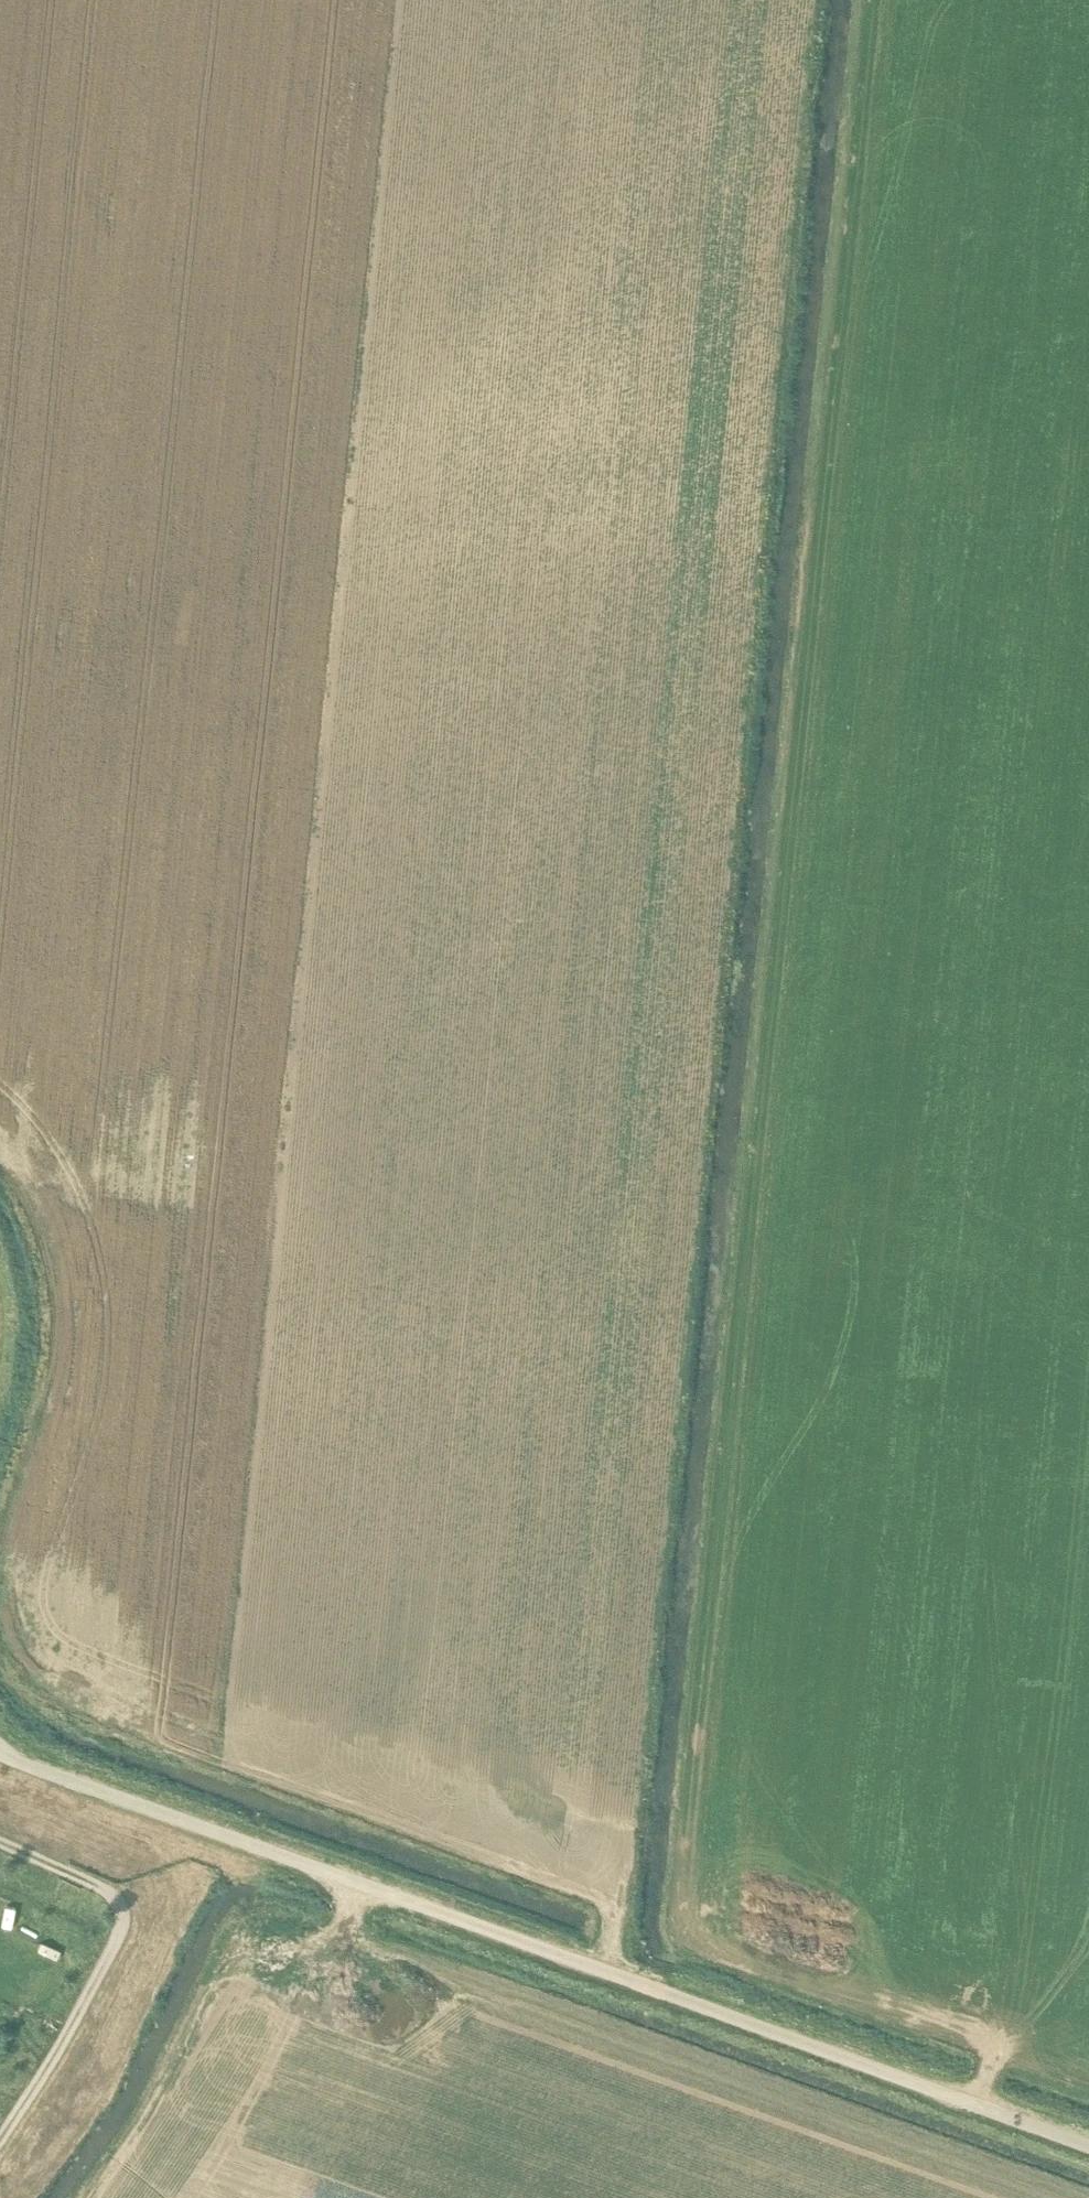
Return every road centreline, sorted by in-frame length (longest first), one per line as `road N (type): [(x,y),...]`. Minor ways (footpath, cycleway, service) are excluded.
road 1 (unclassified): [(1088,2146),(122,1802),(0,1749)]
road 2 (track): [(0,1857),(116,1910),(0,2147)]

